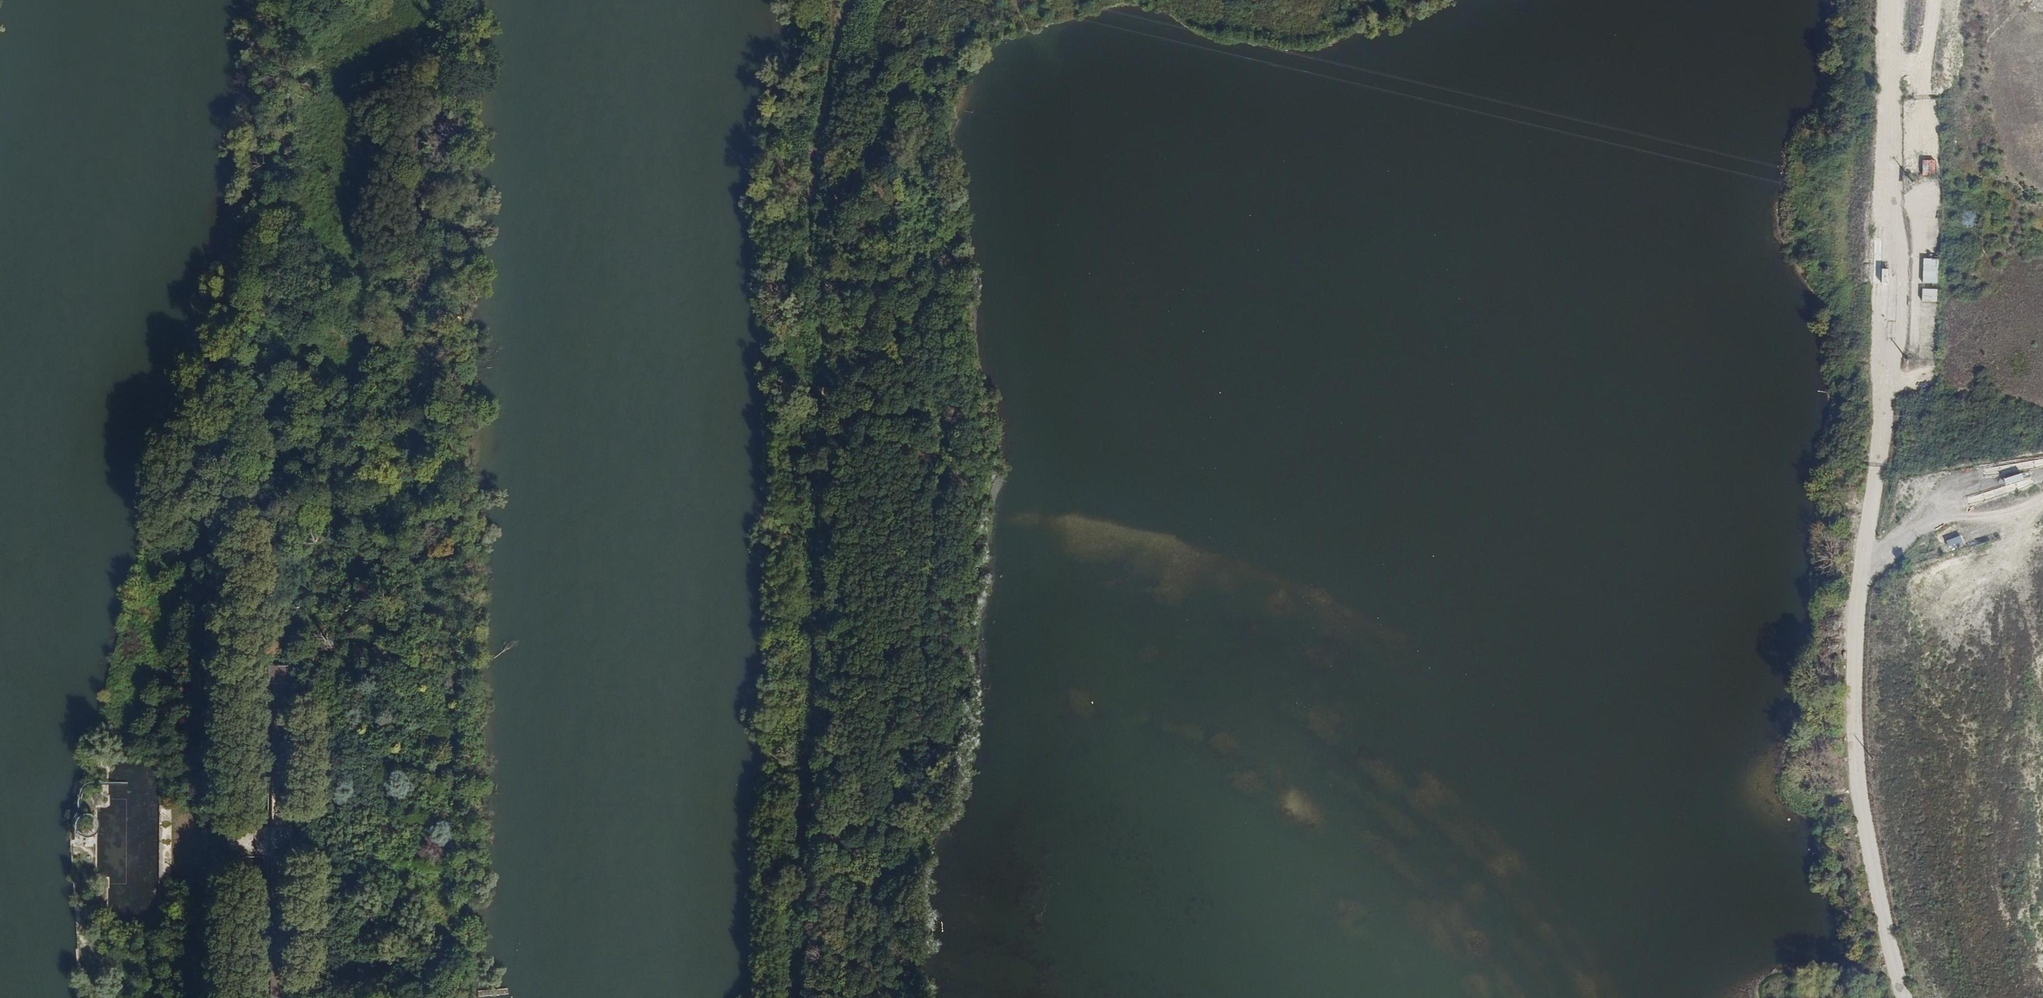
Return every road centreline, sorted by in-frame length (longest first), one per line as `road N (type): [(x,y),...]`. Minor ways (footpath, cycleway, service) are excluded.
road 1 (unclassified): [(1921,997),(1872,802),(1870,689),(1901,365),(1908,0)]
road 2 (track): [(1993,0),(1925,69),(1906,106)]

